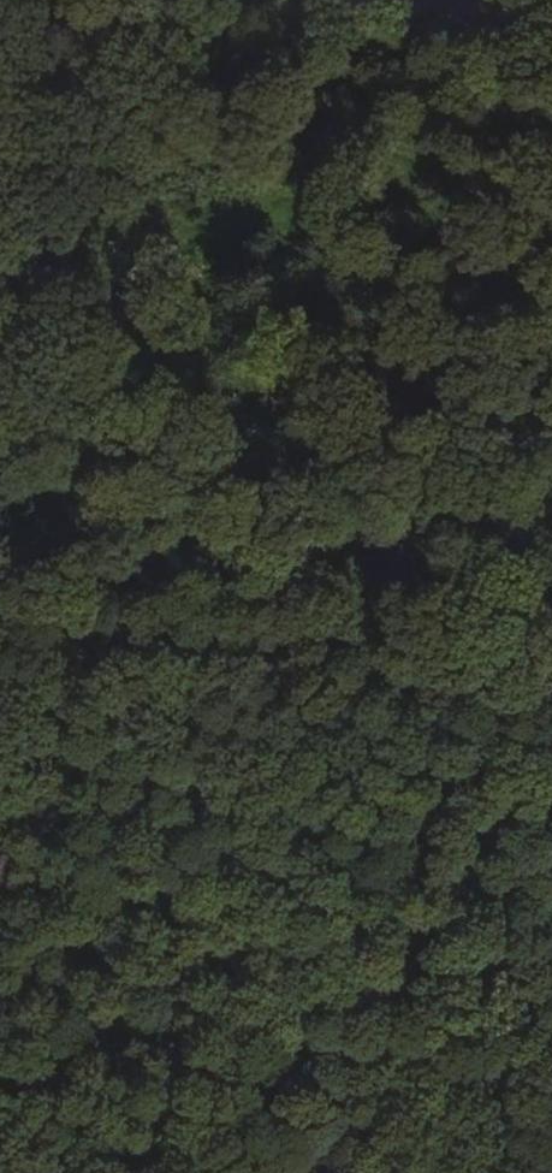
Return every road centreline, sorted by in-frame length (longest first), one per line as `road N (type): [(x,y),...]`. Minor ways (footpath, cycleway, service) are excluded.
road 1 (track): [(0,376),(551,606)]

